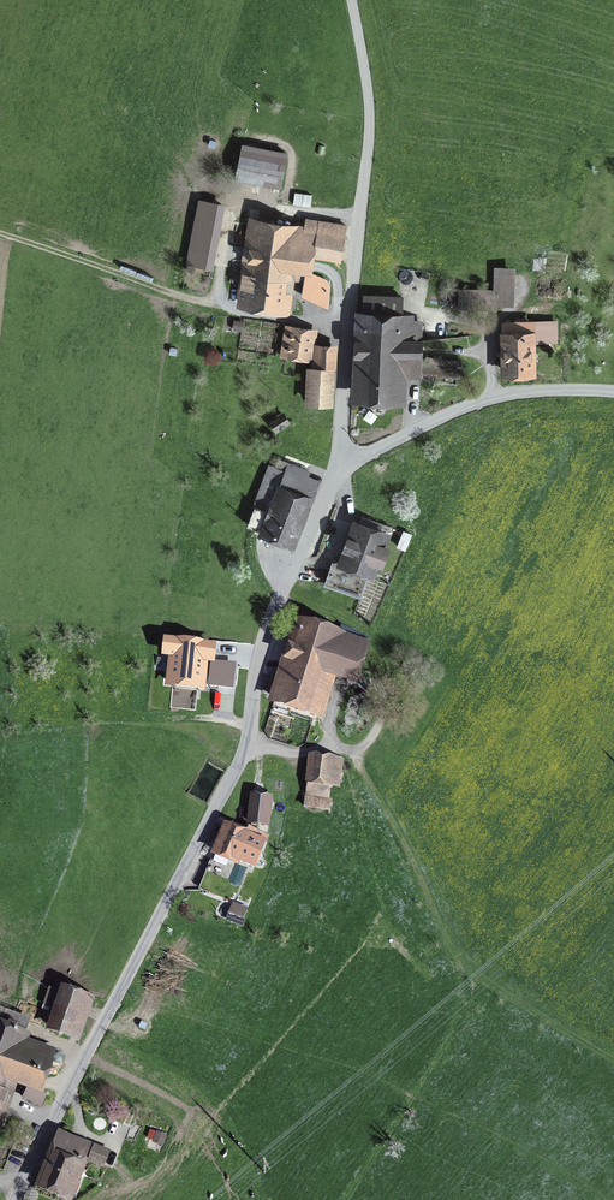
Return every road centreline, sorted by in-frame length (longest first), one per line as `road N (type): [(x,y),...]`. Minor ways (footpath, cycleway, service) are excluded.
road 1 (unclassified): [(340,477),(264,664),(248,766),(21,1199)]
road 2 (unclassified): [(351,0),(374,116),(346,329),(340,477)]
road 3 (track): [(0,237),(219,312),(346,329)]
road 4 (unclassified): [(613,394),(487,401),(374,448),(340,477)]

